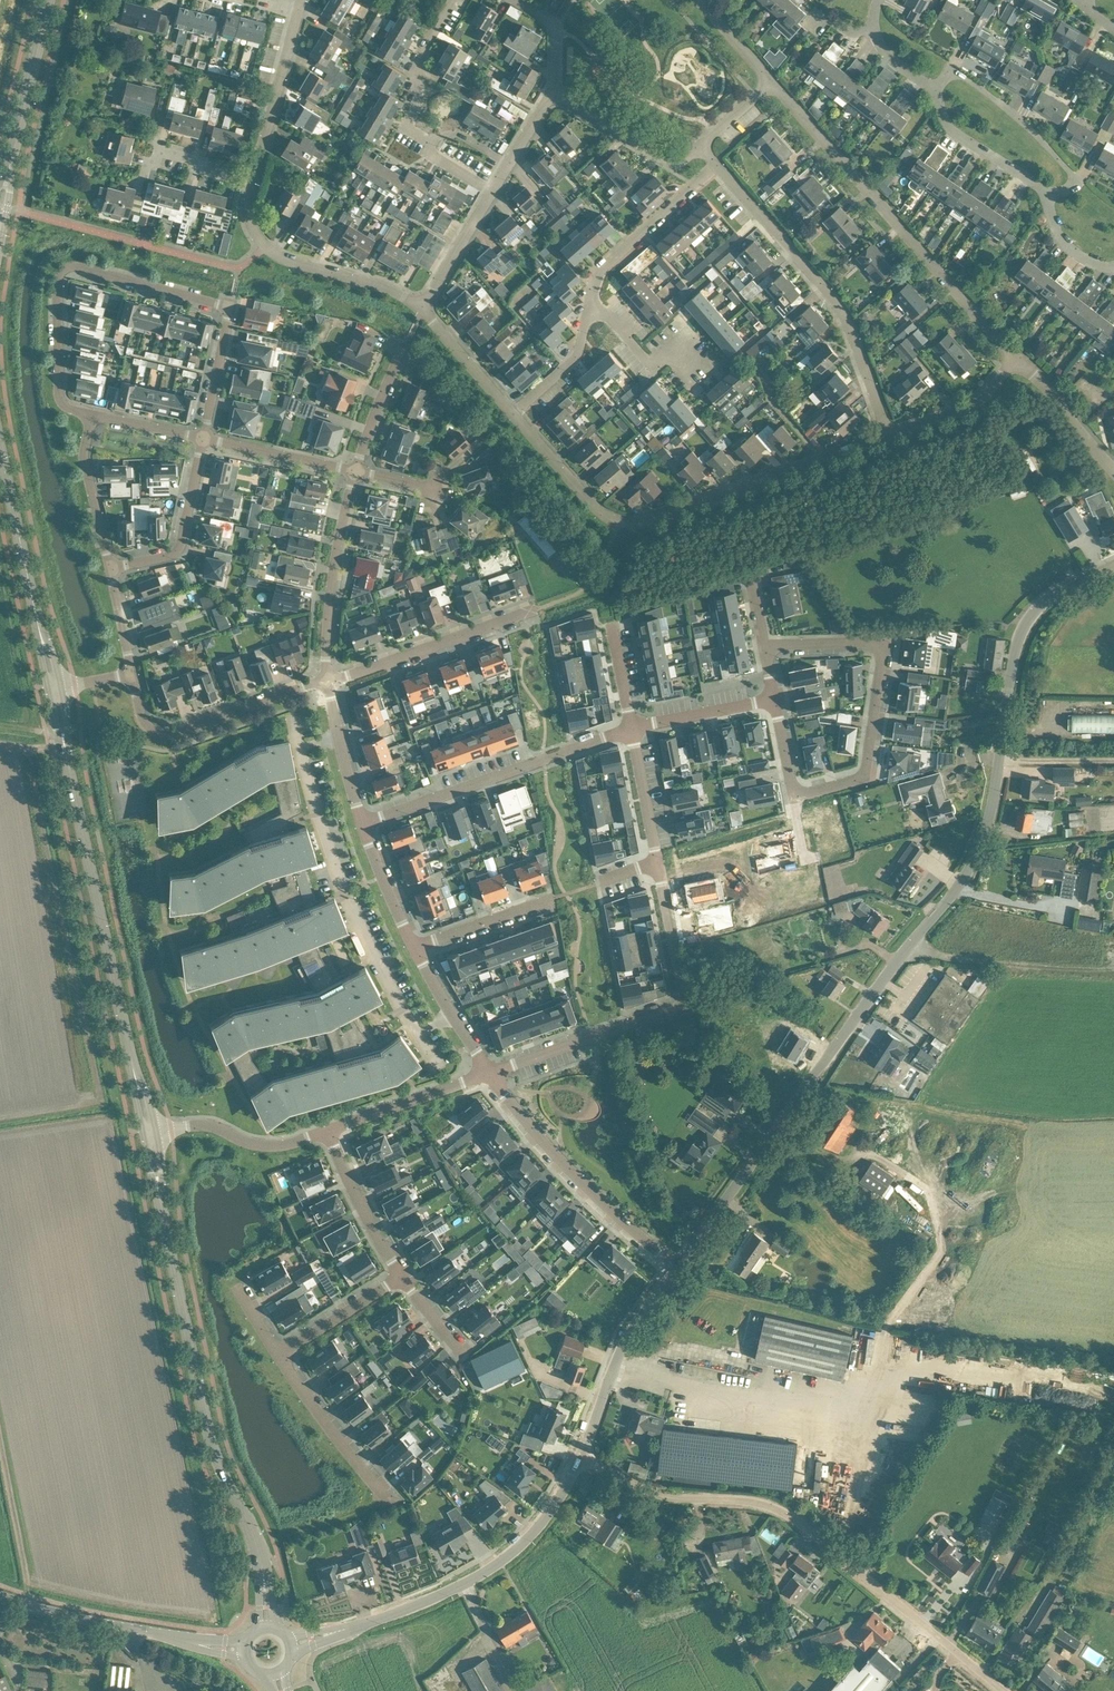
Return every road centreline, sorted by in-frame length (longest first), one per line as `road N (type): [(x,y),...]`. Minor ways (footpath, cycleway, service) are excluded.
road 1 (unclassified): [(676,1266),(975,862),(994,797),(1017,644),(1033,611),(1113,563)]
road 2 (tertiary): [(267,1629),(255,1539),(218,1462),(197,1392),(146,1134)]
road 3 (unclassified): [(1003,1690),(793,1518),(761,1501),(653,1494),(580,1459)]
road 4 (tertiary): [(146,1134),(56,689)]
road 5 (residential): [(765,646),(875,645),(882,661),(865,774),(810,792),(795,788),(774,701)]
road 6 (unclassified): [(1016,360),(775,82)]
road 7 (unclassified): [(289,1645),(451,1591),(494,1566),(556,1505),(580,1459)]
road 8 (residential): [(658,865),(684,992),(674,1013),(490,1074)]
road 9 (residential): [(91,414),(69,408),(59,394),(57,282),(67,267),(229,306)]
road 10 (residential): [(890,438),(835,303),(716,167)]
road 11 (residential): [(617,524),(643,525),(890,438)]
road 12 (residential): [(362,824),(631,729)]
road 13 (residential): [(490,1074),(562,1166),(676,1266)]
road 14 (tertiary): [(56,689),(0,445)]
road 15 (tertiary): [(0,1597),(66,1617),(244,1647)]
road 16 (residential): [(131,674),(143,721),(164,734),(326,682)]
road 17 (residential): [(421,309),(378,285),(276,255),(249,215),(252,183)]
road 18 (residential): [(1046,197),(1075,185),(1028,125),(966,76),(949,74),(933,91)]
road 19 (residential): [(326,682),(534,610)]
road 20 (unclassified): [(580,1459),(629,1335),(676,1266)]
road 21 (residential): [(326,682),(329,593),(354,471)]
road 22 (residential): [(279,1355),(395,1508)]
road 23 (residential): [(589,301),(596,272),(716,167)]
road 24 (residential): [(328,1132),(272,1145),(209,1125),(146,1134)]
road 25 (residential): [(110,569),(176,551),(203,438)]
road 26 (residential): [(252,183),(300,7)]
road 27 (tertiary): [(8,175),(49,0)]
road 28 (residential): [(490,1074),(328,1132)]
road 29 (residential): [(699,146),(669,160),(554,96)]
road 30 (residential): [(328,1132),(402,1278)]
road 31 (residential): [(566,893),(415,948)]
road 32 (residential): [(1046,197),(1027,174),(948,126),(933,91)]
road 33 (residential): [(428,141),(409,120),(419,104),(420,55),(451,0)]
road 34 (residential): [(110,569),(83,455),(91,414)]
road 35 (residential): [(354,471),(203,438)]
road 36 (residential): [(890,438),(969,409),(1016,360)]
road 37 (residential): [(694,366),(675,345),(652,367),(589,301)]
road 38 (residential): [(617,524),(512,415)]
road 39 (unclassified): [(1113,473),(1048,387),(1016,360)]
road 40 (residential): [(415,948),(490,1074)]
road 41 (residential): [(326,682),(362,824)]
road 42 (residential): [(631,729),(774,701)]
road 43 (residential): [(279,1355),(402,1278)]
road 44 (residential): [(512,415),(575,359),(589,301)]
road 45 (residential): [(512,415),(421,309)]
road 46 (residential): [(631,729),(658,865)]
road 47 (residential): [(421,309),(492,193)]
road 48 (residential): [(362,824),(415,948)]
road 49 (residential): [(203,438),(229,306)]
road 50 (residential): [(354,471),(401,351)]
road 51 (residential): [(252,183),(157,153),(143,177)]

